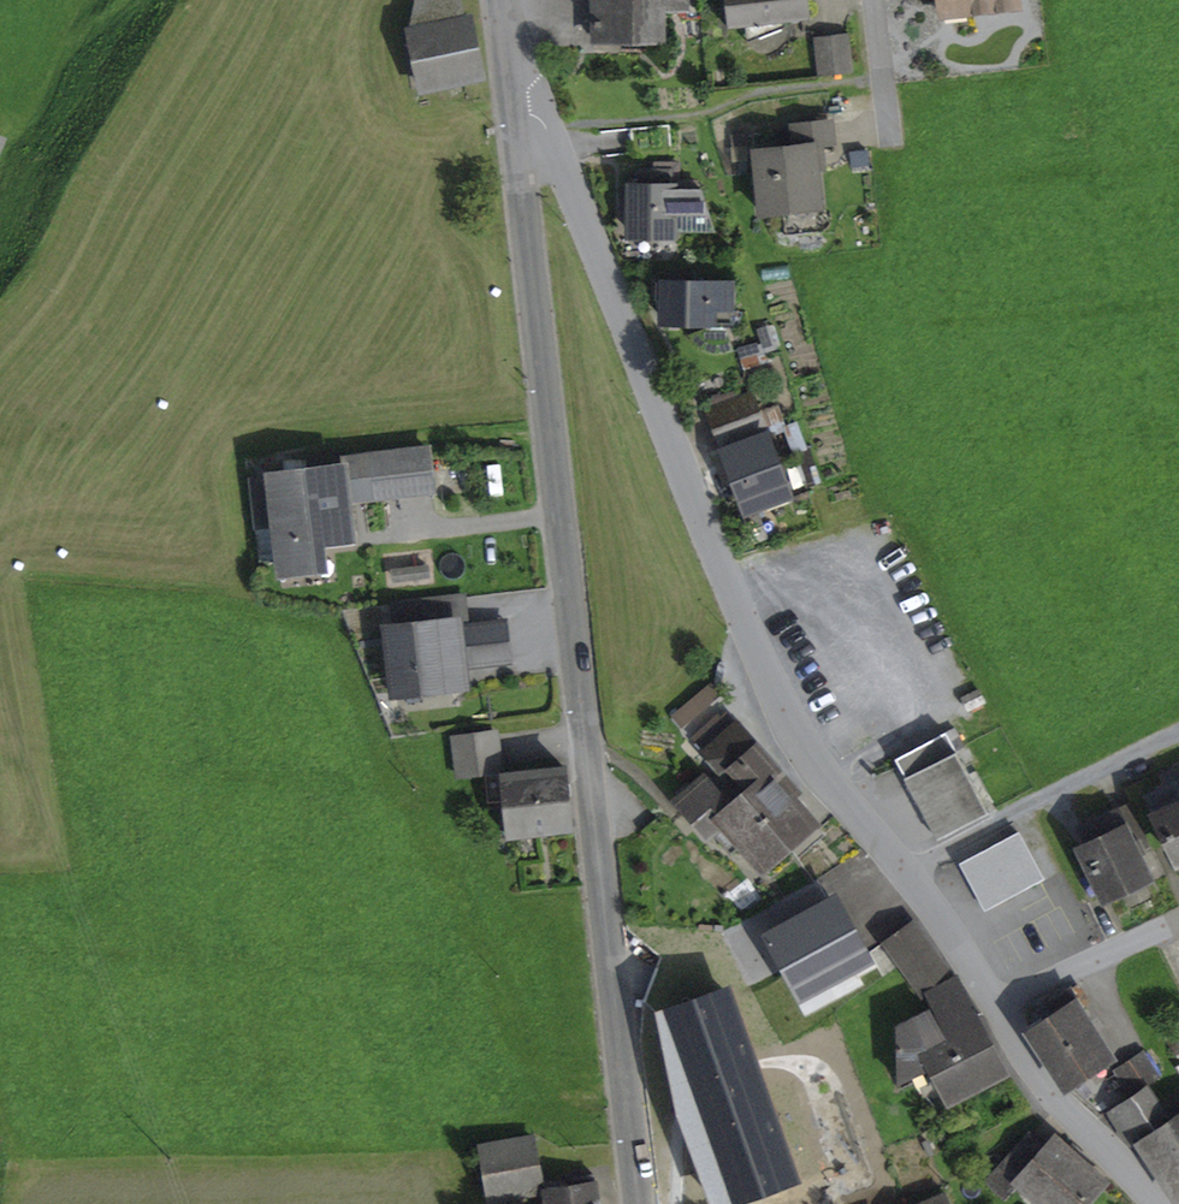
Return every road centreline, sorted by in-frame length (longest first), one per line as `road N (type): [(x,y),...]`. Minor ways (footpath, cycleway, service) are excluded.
road 1 (residential): [(638,1203),(513,125)]
road 2 (residential): [(513,125),(564,168),(793,734),(906,872),(996,1010)]
road 3 (track): [(460,930),(532,1075),(570,1093),(625,1091)]
road 4 (residential): [(996,1010),(1043,1084),(1157,1203)]
road 5 (residential): [(996,1010),(1178,924)]
road 6 (track): [(0,105),(12,104),(50,57),(119,0)]
road 7 (residential): [(889,151),(871,0)]
road 8 (residential): [(513,125),(499,0)]

